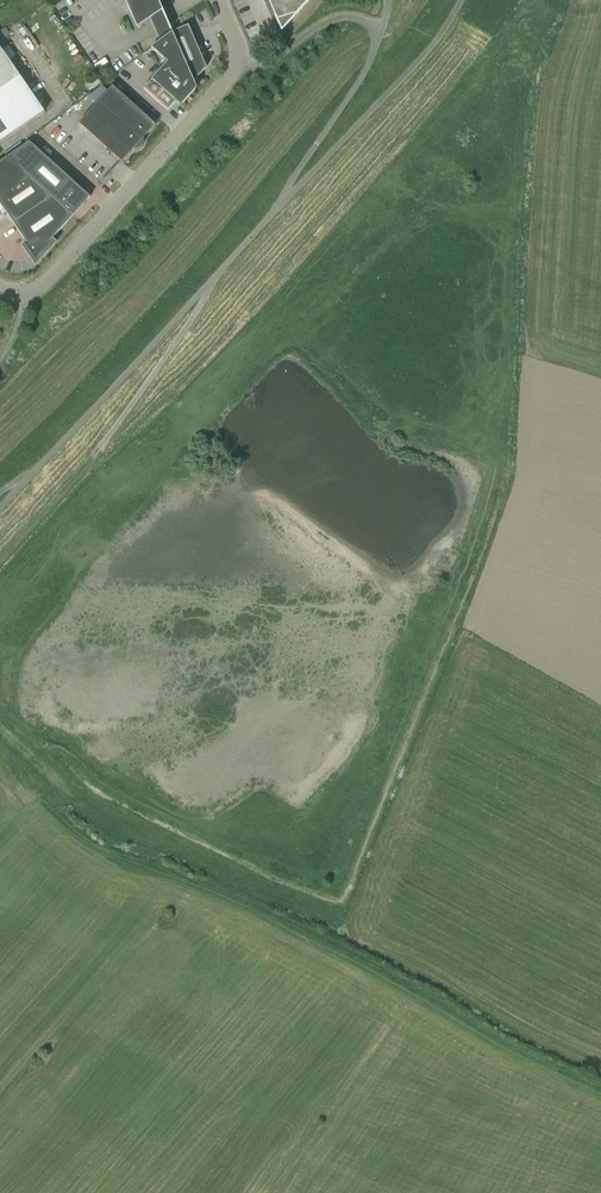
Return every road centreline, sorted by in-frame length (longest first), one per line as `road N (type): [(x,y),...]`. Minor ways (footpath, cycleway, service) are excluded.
road 1 (unclassified): [(237,63),(35,293),(0,293)]

